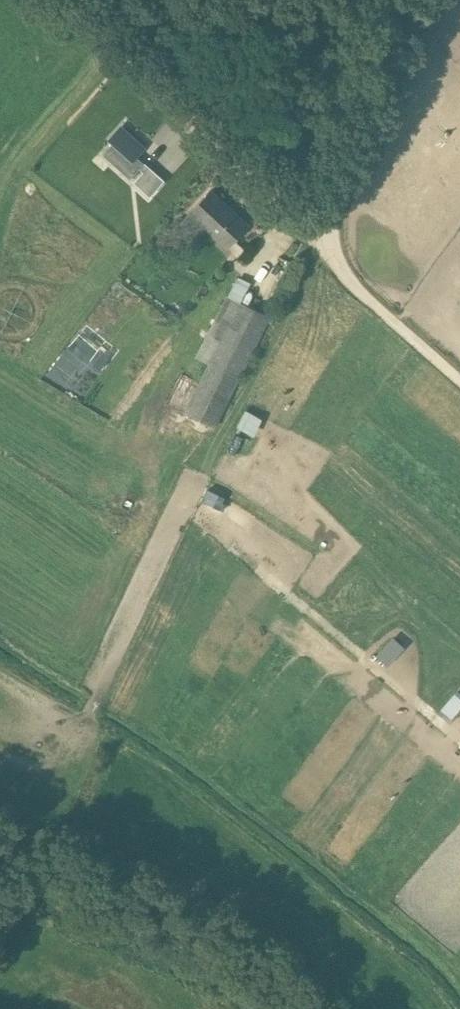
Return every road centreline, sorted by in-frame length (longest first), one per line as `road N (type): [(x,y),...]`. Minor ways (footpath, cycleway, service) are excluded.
road 1 (track): [(459,381),(354,288),(331,255),(326,225),(427,0)]
road 2 (track): [(326,225),(294,220),(55,0)]

